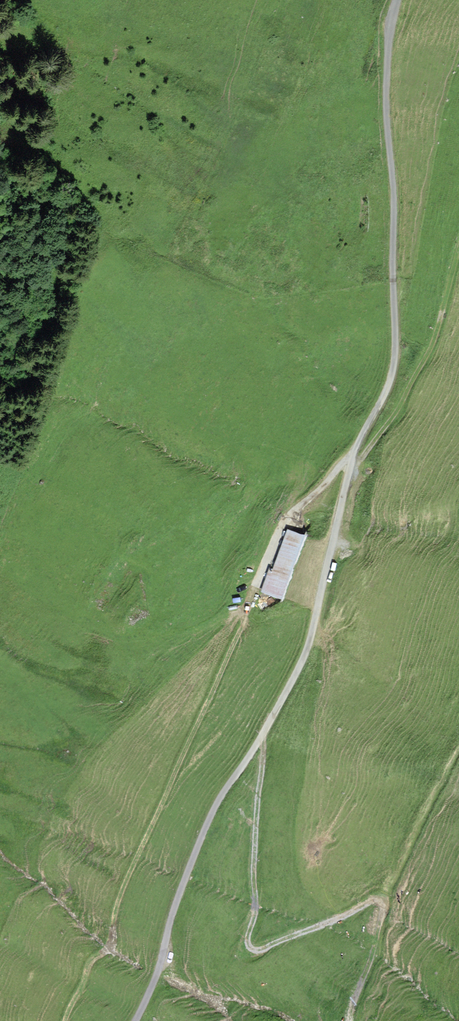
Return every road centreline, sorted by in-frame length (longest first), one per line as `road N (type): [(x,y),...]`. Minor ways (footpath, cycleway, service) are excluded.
road 1 (unclassified): [(138,1020),(205,832),(310,642),(359,440),(390,382),(395,190),(386,82),(397,0)]
road 2 (track): [(350,1020),(381,900),(264,946),(248,941),(260,739)]
road 3 (track): [(458,241),(426,352),(397,408),(354,457)]

